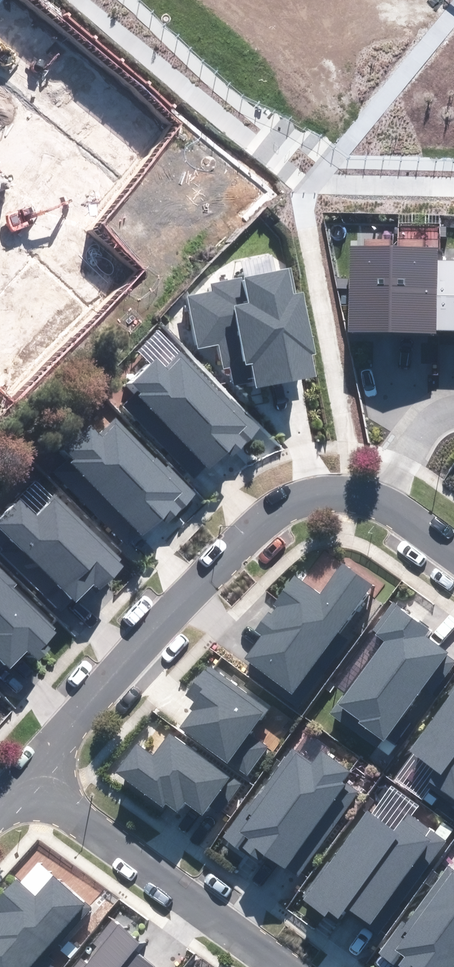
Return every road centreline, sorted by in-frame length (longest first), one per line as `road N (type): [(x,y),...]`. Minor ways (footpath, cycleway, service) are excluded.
road 1 (residential): [(26,770),(276,512),(319,490),(389,501)]
road 2 (residential): [(26,770),(290,966)]
road 3 (residential): [(389,501),(425,412),(453,403)]

